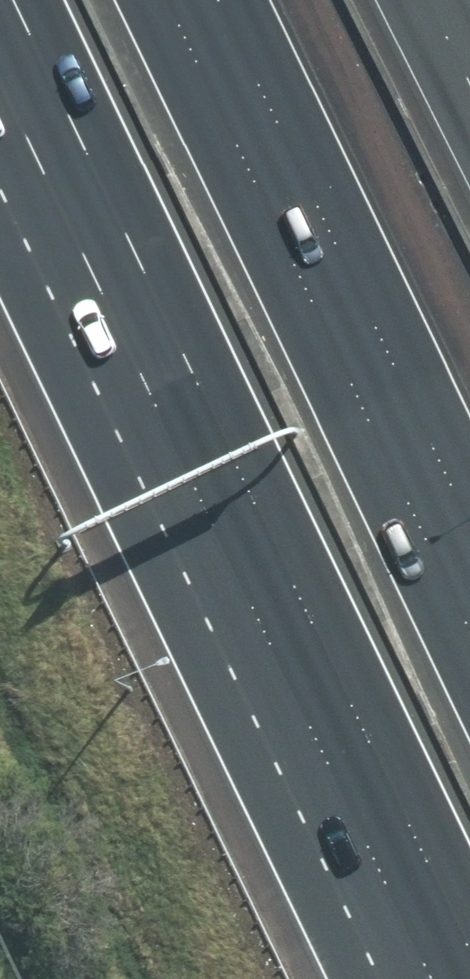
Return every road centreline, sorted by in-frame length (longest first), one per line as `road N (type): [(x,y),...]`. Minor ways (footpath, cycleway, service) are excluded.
road 1 (motorway): [(469,965),(6,0)]
road 2 (motorway): [(163,0),(469,638)]

